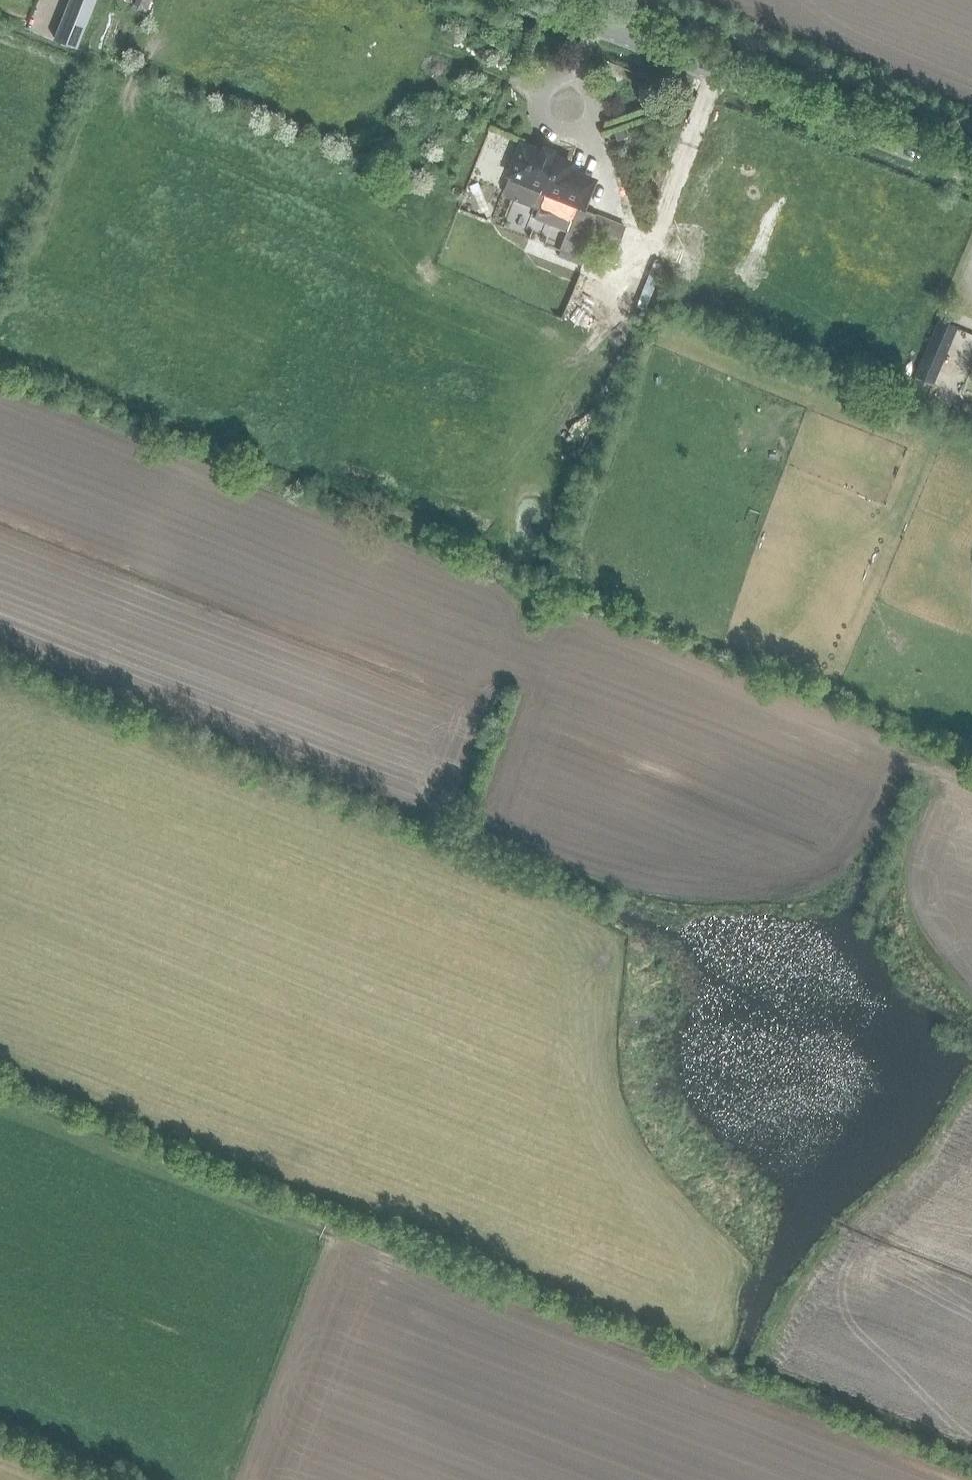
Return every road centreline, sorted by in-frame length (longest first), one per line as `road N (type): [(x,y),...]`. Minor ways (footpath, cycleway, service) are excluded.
road 1 (tertiary): [(971,172),(543,0)]

